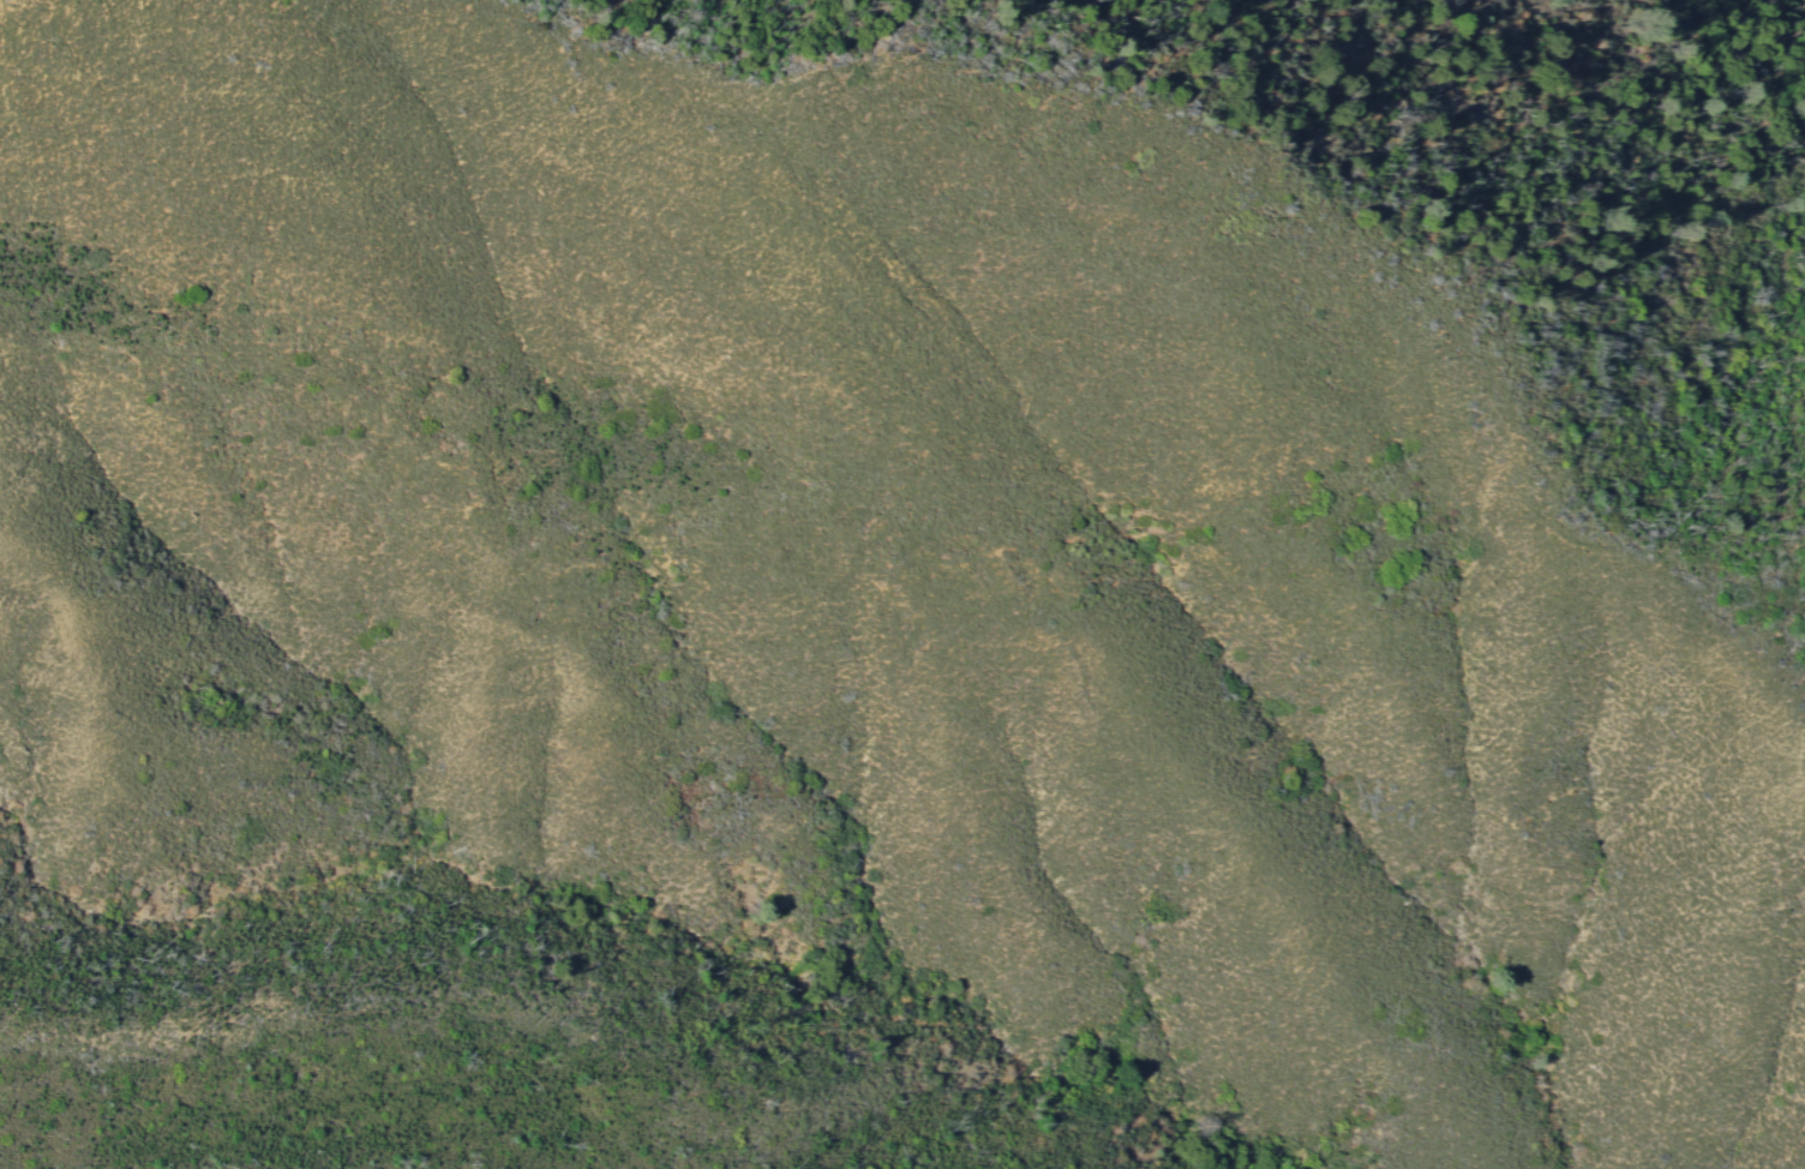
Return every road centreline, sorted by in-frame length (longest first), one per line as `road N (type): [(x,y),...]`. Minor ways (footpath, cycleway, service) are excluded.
road 1 (track): [(1804,622),(1762,597),(1630,562),(1535,516),(1518,492),(1506,407),(1464,342),(1435,308),(1273,174),(1231,149),(954,70),(887,64),(808,95),(767,96),(351,0)]

